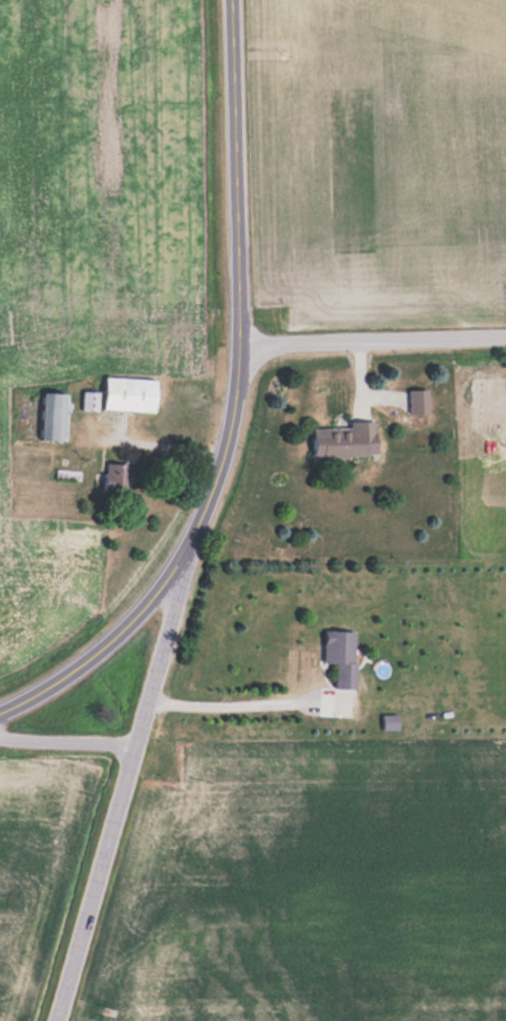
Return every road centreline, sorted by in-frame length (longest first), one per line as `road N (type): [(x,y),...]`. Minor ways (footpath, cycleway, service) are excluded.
road 1 (tertiary): [(175,565),(163,636),(54,1020)]
road 2 (tertiary): [(237,339),(230,0)]
road 3 (residential): [(237,339),(505,335)]
road 4 (tertiary): [(175,565),(224,454),(237,339)]
road 5 (tertiary): [(0,710),(98,647),(175,565)]
road 6 (residential): [(0,732),(134,741)]

